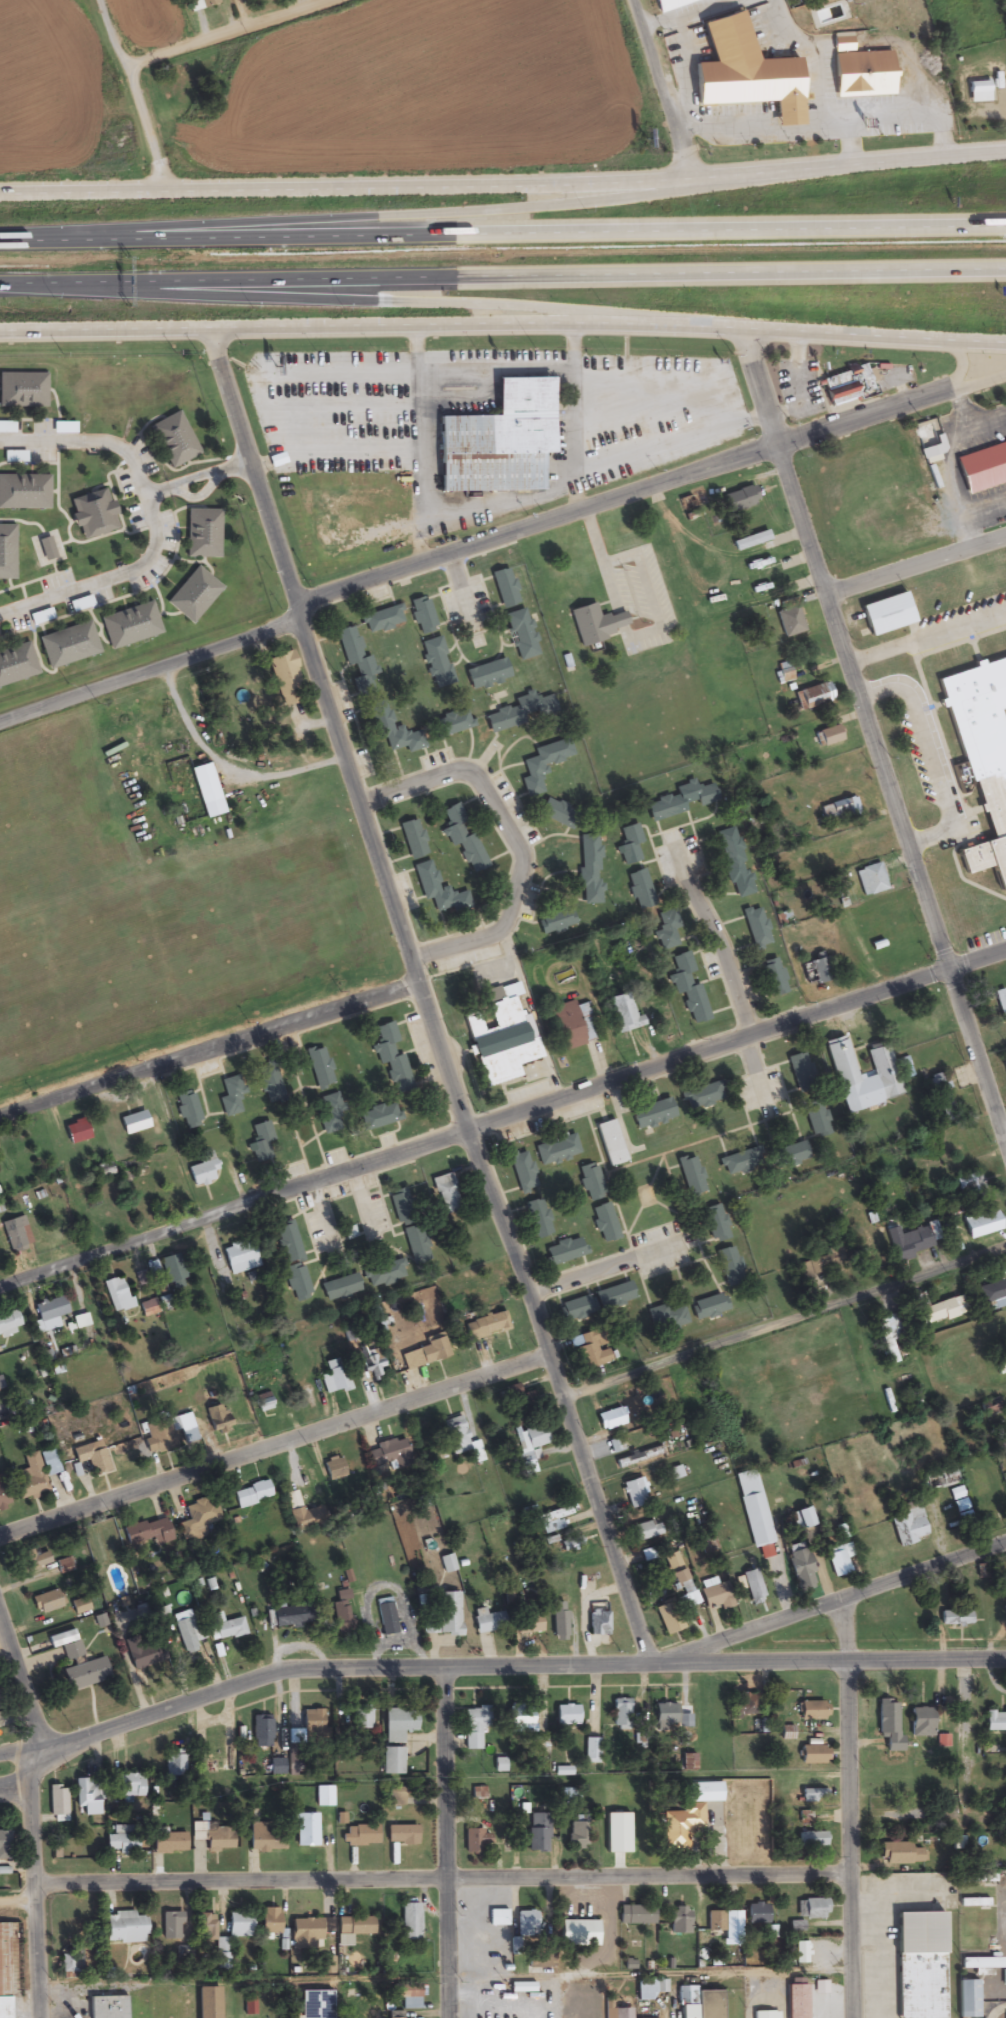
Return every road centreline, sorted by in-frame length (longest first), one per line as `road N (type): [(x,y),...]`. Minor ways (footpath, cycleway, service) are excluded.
road 1 (residential): [(650,1664),(206,328)]
road 2 (residential): [(0,1281),(1005,948)]
road 3 (tertiary): [(1005,152),(565,186),(0,195)]
road 4 (tertiary): [(0,332),(737,328),(1005,345)]
road 5 (motorway): [(0,287),(1005,269)]
road 6 (motorway): [(1005,233),(0,242)]
road 7 (residential): [(1005,1660),(296,1669),(29,1761)]
road 8 (residential): [(1005,1145),(737,328)]
road 9 (residential): [(0,1900),(36,1889),(849,1873)]
road 10 (motorway): [(865,162),(608,202),(56,242)]
road 11 (residential): [(296,604),(952,388)]
road 12 (motorway): [(60,287),(544,310),(737,328)]
road 13 (residential): [(0,1536),(544,1353)]
road 14 (residential): [(560,1401),(1005,1250)]
road 15 (residential): [(0,1121),(421,985)]
road 16 (residential): [(852,2017),(844,1598)]
road 17 (residential): [(412,958),(502,929),(522,867),(520,848),(471,774),(452,772),(361,802)]
road 18 (residential): [(650,1664),(1005,1544)]
road 19 (residential): [(448,2017),(443,1668)]
road 20 (residential): [(0,721),(302,620)]
road 21 (residential): [(39,2017),(29,1761)]
road 22 (residential): [(127,71),(340,0)]
road 23 (residential): [(167,193),(103,0)]
road 24 (residential): [(824,591),(1005,532)]
road 25 (residential): [(629,0),(685,178)]
road 26 (residential): [(44,1753),(0,1618)]

